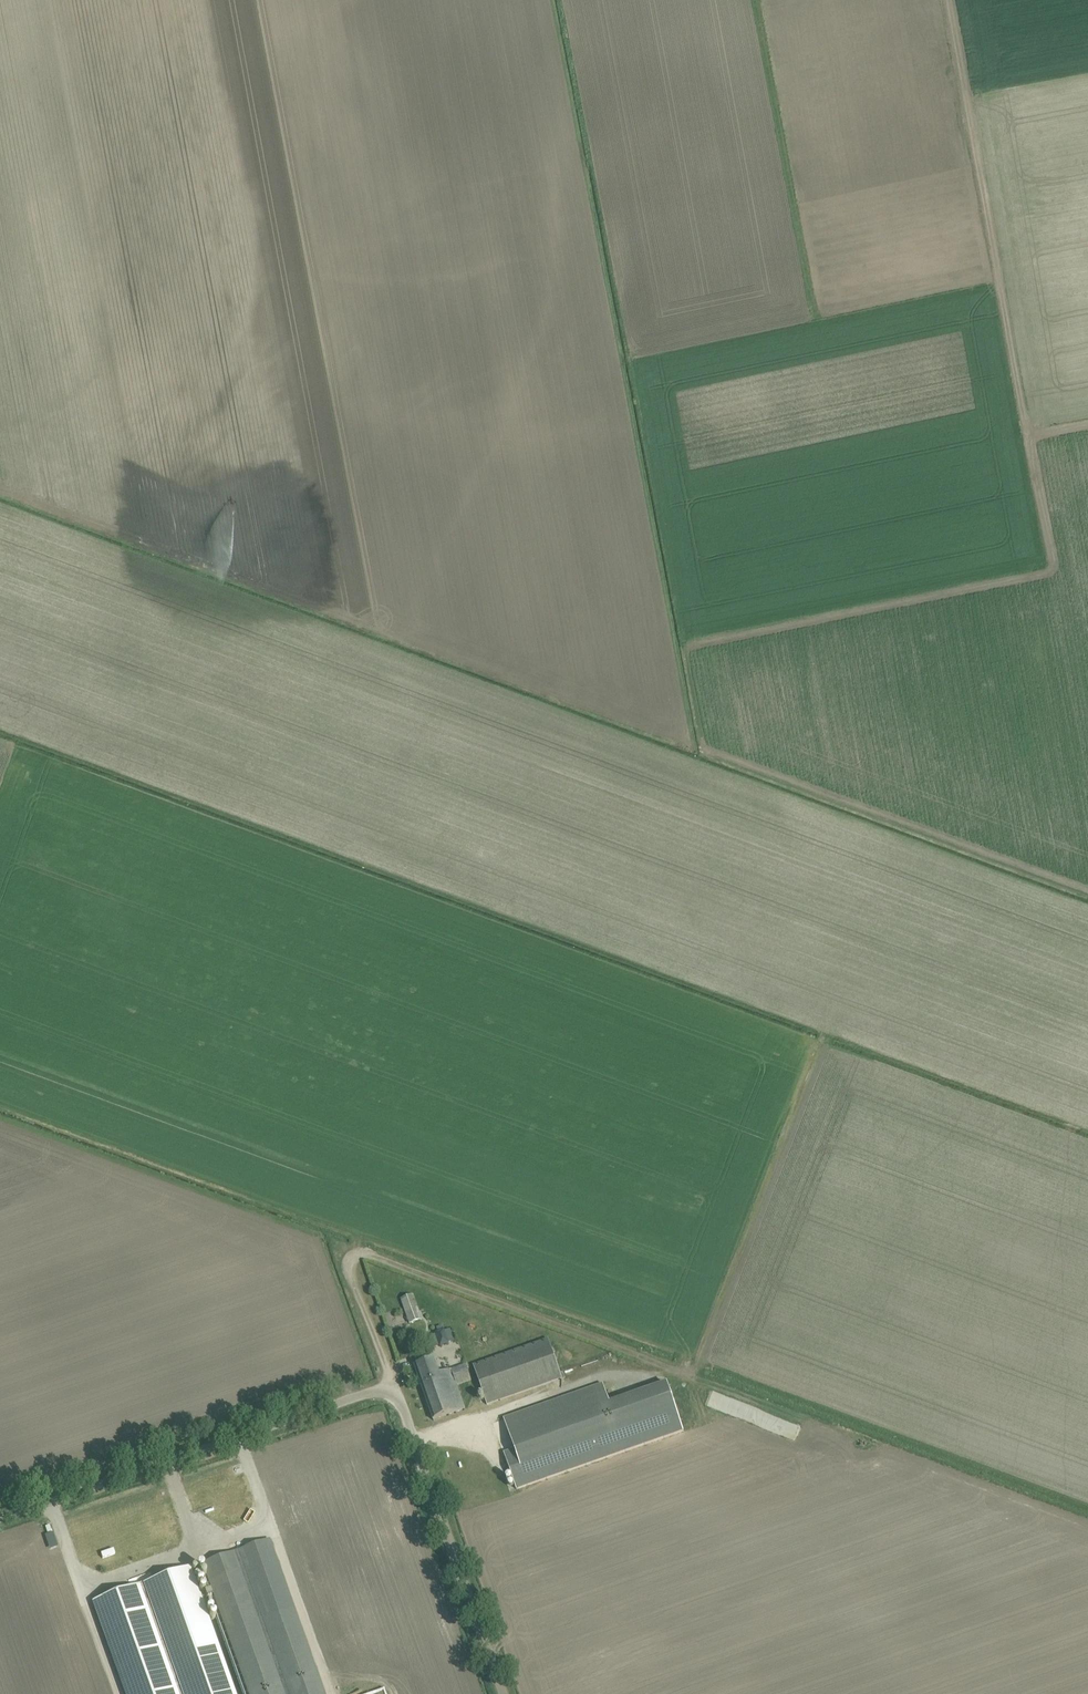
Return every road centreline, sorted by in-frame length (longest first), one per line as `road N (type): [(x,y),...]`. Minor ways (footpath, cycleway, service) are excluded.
road 1 (track): [(703,1365),(689,1375),(360,1254),(352,1277),(394,1385)]
road 2 (track): [(1024,424),(946,0)]
road 3 (unclassified): [(0,1519),(394,1385)]
road 4 (unclassified): [(504,1693),(394,1385)]

